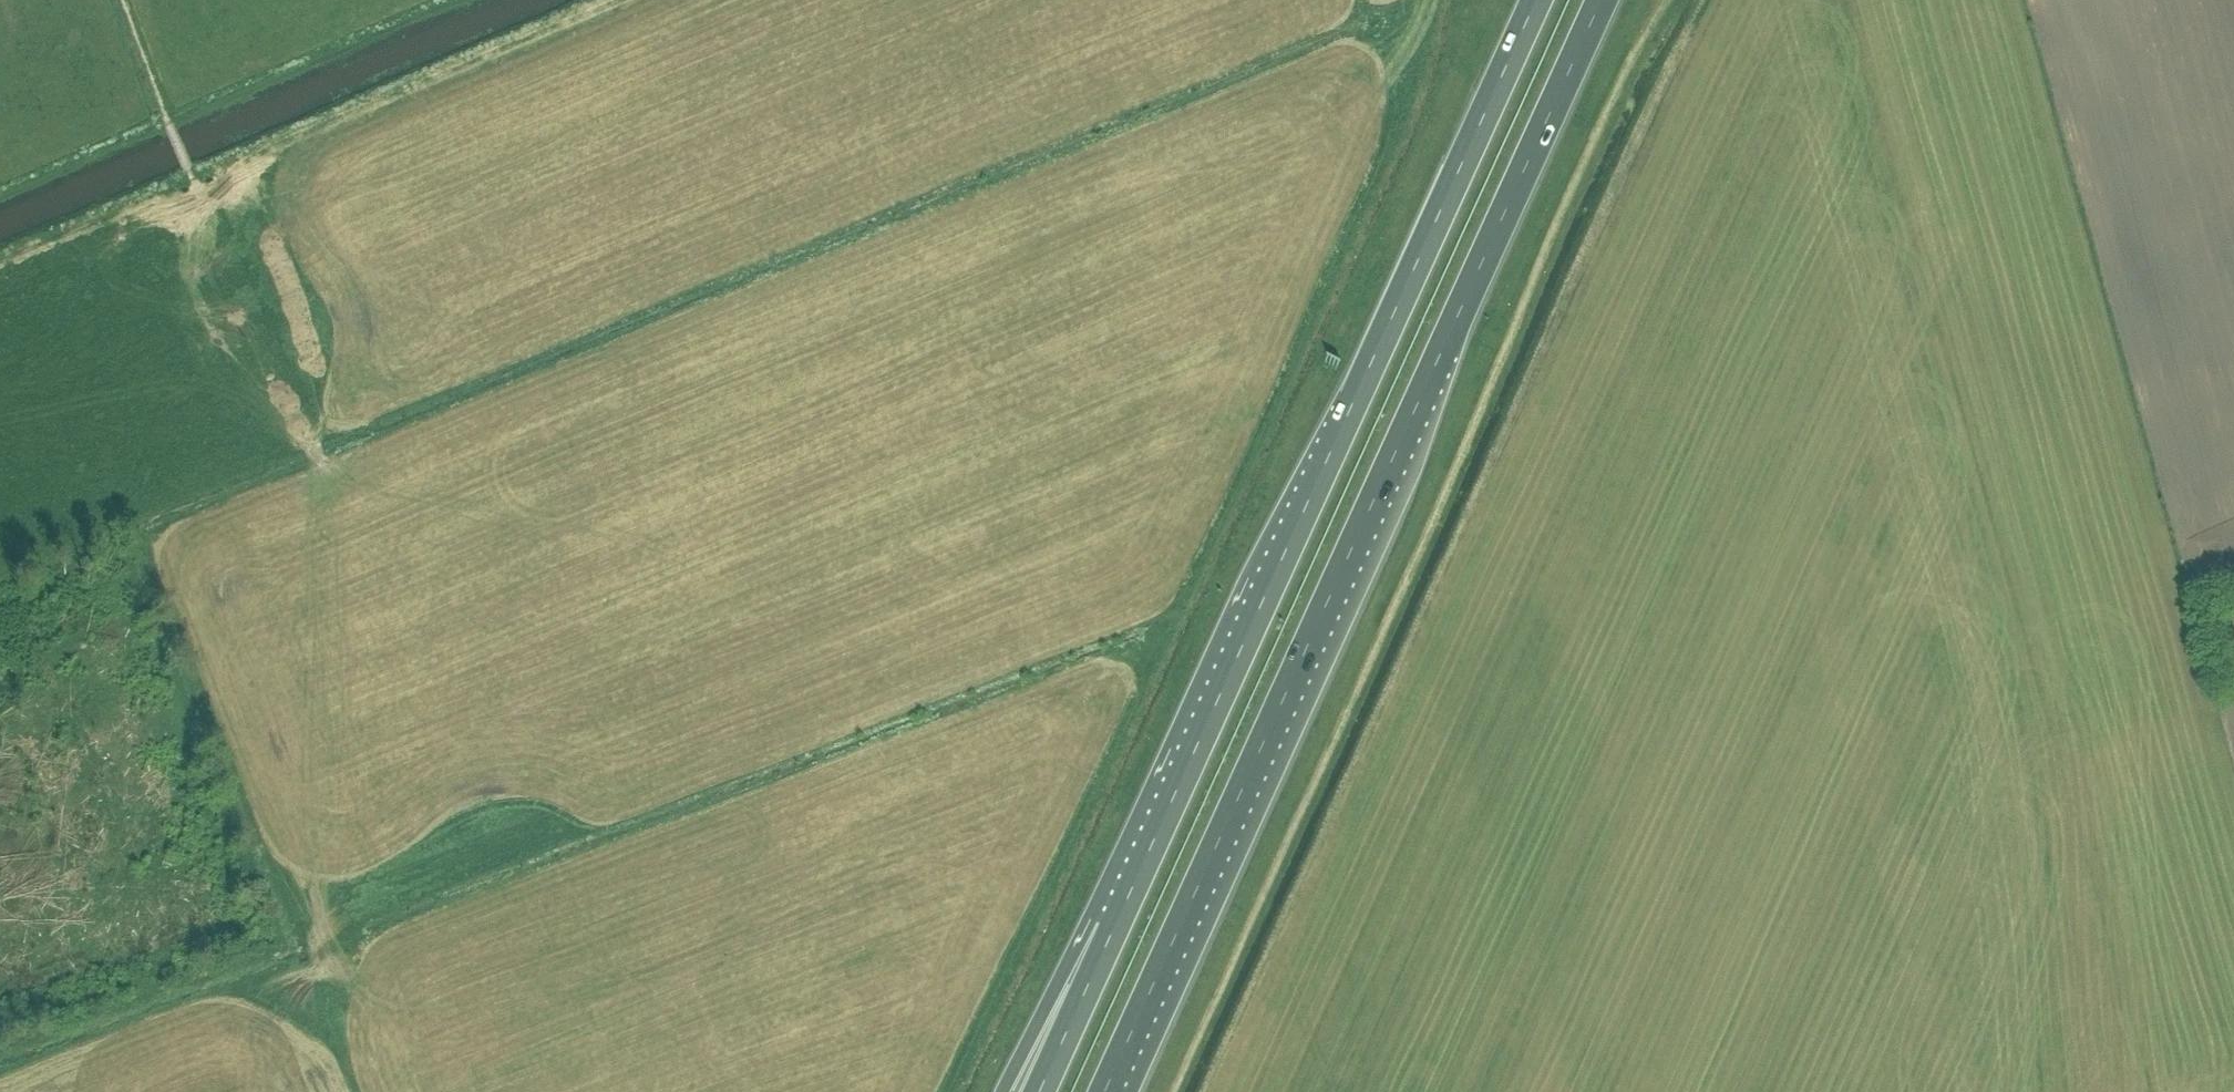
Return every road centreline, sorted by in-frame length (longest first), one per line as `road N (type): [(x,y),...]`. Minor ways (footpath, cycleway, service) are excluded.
road 1 (trunk): [(1105,1091),(1602,0)]
road 2 (trunk): [(1537,0),(1115,928)]
road 3 (trunk): [(1115,928),(1001,1091)]
road 4 (trunk): [(1115,928),(1040,1091)]

